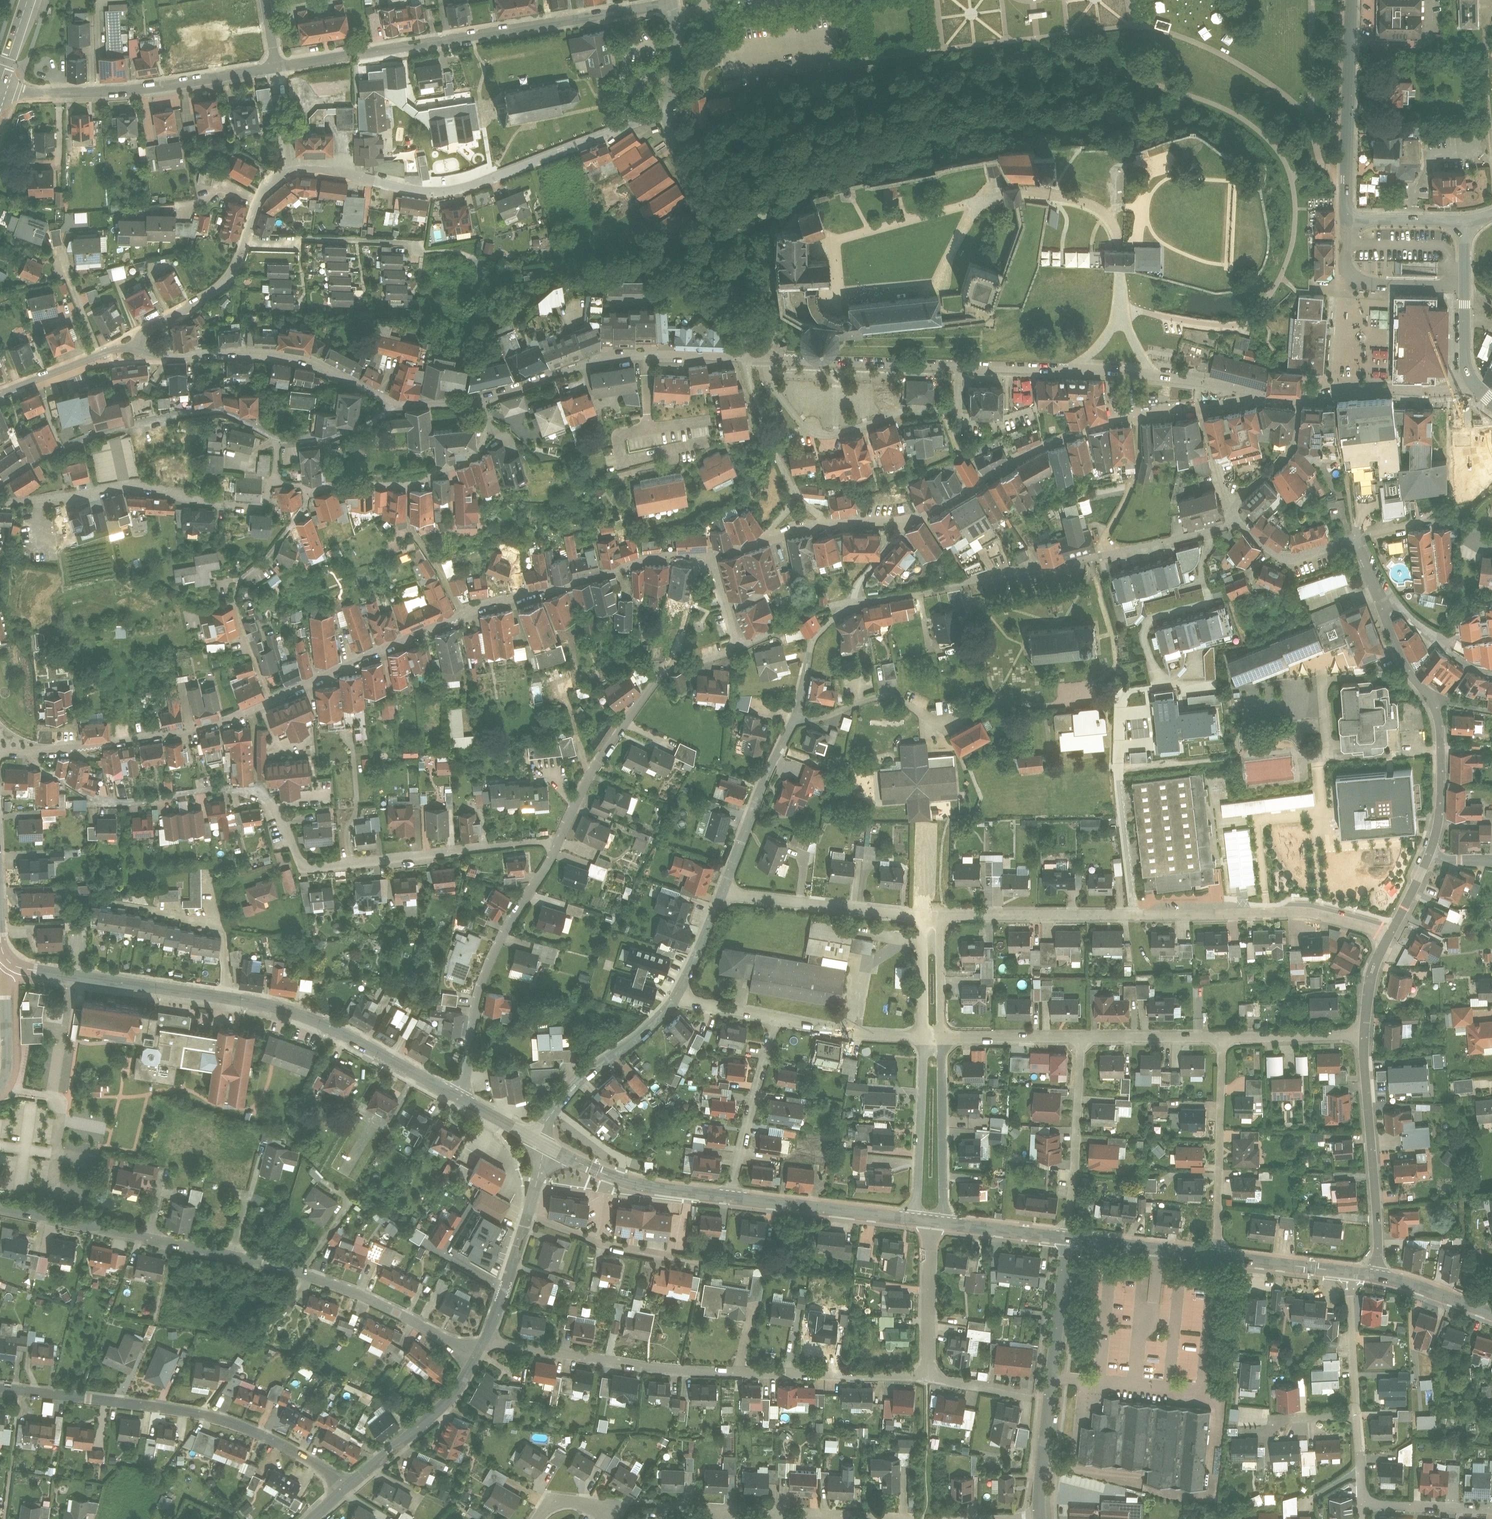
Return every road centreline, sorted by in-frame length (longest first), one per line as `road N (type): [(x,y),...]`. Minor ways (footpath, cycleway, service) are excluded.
road 1 (residential): [(29,748),(56,776),(106,801),(252,789),(279,816),(300,865),(561,841)]
road 2 (residential): [(1335,395),(1259,394),(1152,371),(745,357)]
road 3 (residential): [(0,1209),(311,1277),(393,1309),(476,1360)]
road 4 (residential): [(244,245),(257,203),(287,172),(430,196),(456,193),(666,115)]
road 5 (tertiary): [(460,1098),(282,1007),(68,975),(11,959)]
road 6 (residential): [(1388,936),(1292,911),(940,915)]
road 7 (residential): [(925,1375),(680,1371),(485,1341)]
road 8 (residential): [(1237,518),(845,605)]
road 9 (residential): [(275,65),(671,3)]
road 10 (residential): [(0,1388),(239,1427),(349,1487)]
road 11 (residential): [(278,436),(233,412),(203,408),(98,433),(0,482)]
road 12 (residential): [(274,477),(250,502),(133,480),(0,501)]
road 13 (residential): [(390,403),(318,363),(281,354),(117,357)]
road 14 (residential): [(1067,1239),(1040,1518)]
road 15 (residential): [(561,841),(488,963),(460,1098)]
road 16 (residential): [(736,644),(665,668),(592,773),(561,841)]
road 17 (residential): [(0,96),(134,91),(275,65)]
road 18 (residential): [(745,357),(608,356),(481,400)]
road 19 (residential): [(461,614),(647,557),(709,551)]
road 20 (residential): [(745,357),(726,275),(666,115)]
road 21 (residential): [(29,748),(197,726),(270,699)]
road 22 (unclassified): [(306,485),(299,511),(236,582),(238,619),(270,699)]
road 23 (residential): [(1365,1036),(1377,1277)]
road 24 (residential): [(1363,1500),(1351,1344),(1357,1273)]
road 25 (tertiary): [(1346,221),(1352,0)]
road 26 (residential): [(1216,1258),(1221,1039)]
road 27 (residential): [(270,699),(461,614)]
road 28 (residential): [(923,915),(720,893)]
road 29 (residential): [(537,1140),(573,1089),(678,995)]
road 30 (residential): [(552,1149),(485,1341)]
road 31 (residential): [(908,520),(795,526),(709,551)]
road 32 (residential): [(1067,1239),(1080,1040)]
road 33 (residential): [(720,893),(793,722)]
road 34 (tertiary): [(729,1198),(622,1180),(552,1149)]
road 35 (residential): [(729,1198),(775,1019)]
road 36 (tertiary): [(912,1220),(729,1198)]
road 37 (residential): [(943,1224),(941,1040)]
road 38 (residential): [(476,1360),(440,1409),(349,1487)]
road 39 (residential): [(921,1040),(912,1220)]
road 40 (residential): [(244,245),(233,278),(117,357)]
road 41 (residential): [(1335,395),(1346,221)]
road 42 (residential): [(833,1518),(660,1513)]
road 43 (residential): [(1429,696),(1441,743),(1441,802),(1428,856)]
road 44 (residential): [(927,1222),(925,1375)]
road 45 (tertiary): [(1216,1258),(1067,1239)]
road 46 (residential): [(921,1040),(775,1019)]
road 47 (residential): [(406,483),(406,519),(461,614)]
road 48 (residential): [(1365,1036),(1221,1039)]
road 49 (residential): [(1478,386),(1335,395)]
road 50 (tertiary): [(1357,1273),(1216,1258)]
road 51 (residential): [(1221,1039),(1080,1040)]
road 52 (residential): [(1080,1040),(941,1040)]
road 53 (residential): [(793,722),(815,634),(845,605)]
road 54 (residential): [(1354,538),(1283,555),(1237,518)]
road 55 (residential): [(1491,1509),(1363,1500)]
road 56 (residential): [(11,959),(9,1058),(0,1084)]
road 57 (residential): [(481,400),(475,447),(406,483)]
road 58 (residential): [(923,915),(921,1040)]
road 59 (residential): [(941,1040),(940,915)]
road 60 (tertiary): [(1067,1239),(943,1224)]
road 61 (residential): [(660,1513),(561,1504),(540,1518)]
road 62 (residential): [(117,357),(0,399)]
road 63 (tertiary): [(1491,1315),(1377,1277)]

